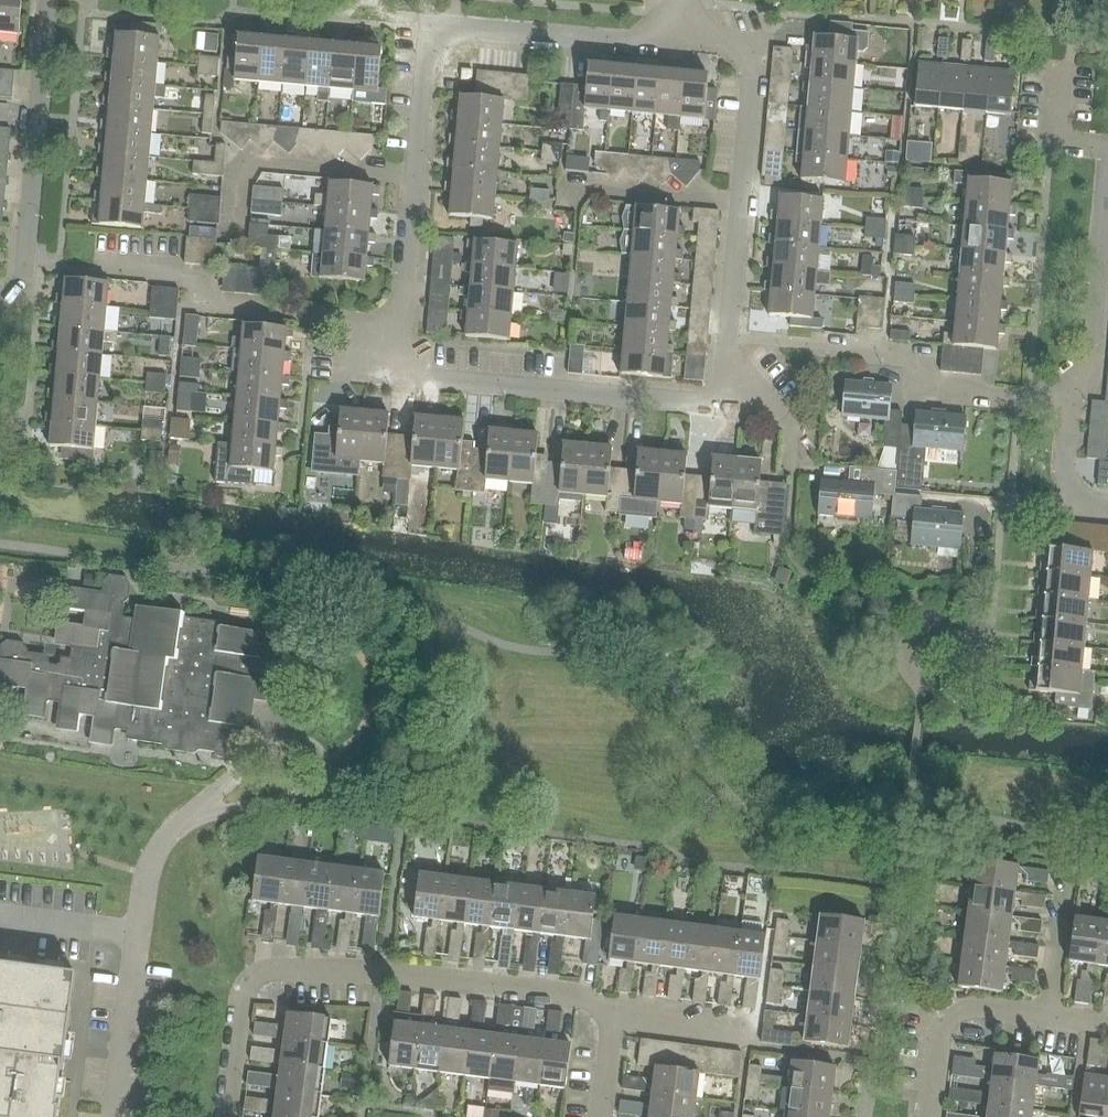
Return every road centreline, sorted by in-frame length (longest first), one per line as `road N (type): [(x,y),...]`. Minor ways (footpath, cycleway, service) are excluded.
road 1 (residential): [(396,374),(721,403),(754,44),(676,37)]
road 2 (residential): [(225,1116),(242,993),(275,968),(408,973),(582,997),(613,1014)]
road 3 (residential): [(115,1116),(151,860),(169,832),(278,729)]
road 4 (residential): [(414,177),(427,24),(630,41),(676,37)]
road 5 (residential): [(1107,507),(1076,494),(1063,467),(1068,406),(1091,355),(1107,163)]
road 6 (residential): [(49,0),(23,287),(0,306)]
road 7 (residential): [(928,1116),(939,1031),(952,1013),(979,1006),(1046,1016)]
road 8 (residential): [(401,319),(347,314),(342,370),(396,374)]
road 9 (residential): [(414,177),(401,319)]
road 10 (residential): [(1046,1016),(1063,885)]
road 11 (residential): [(734,1030),(613,1014)]

